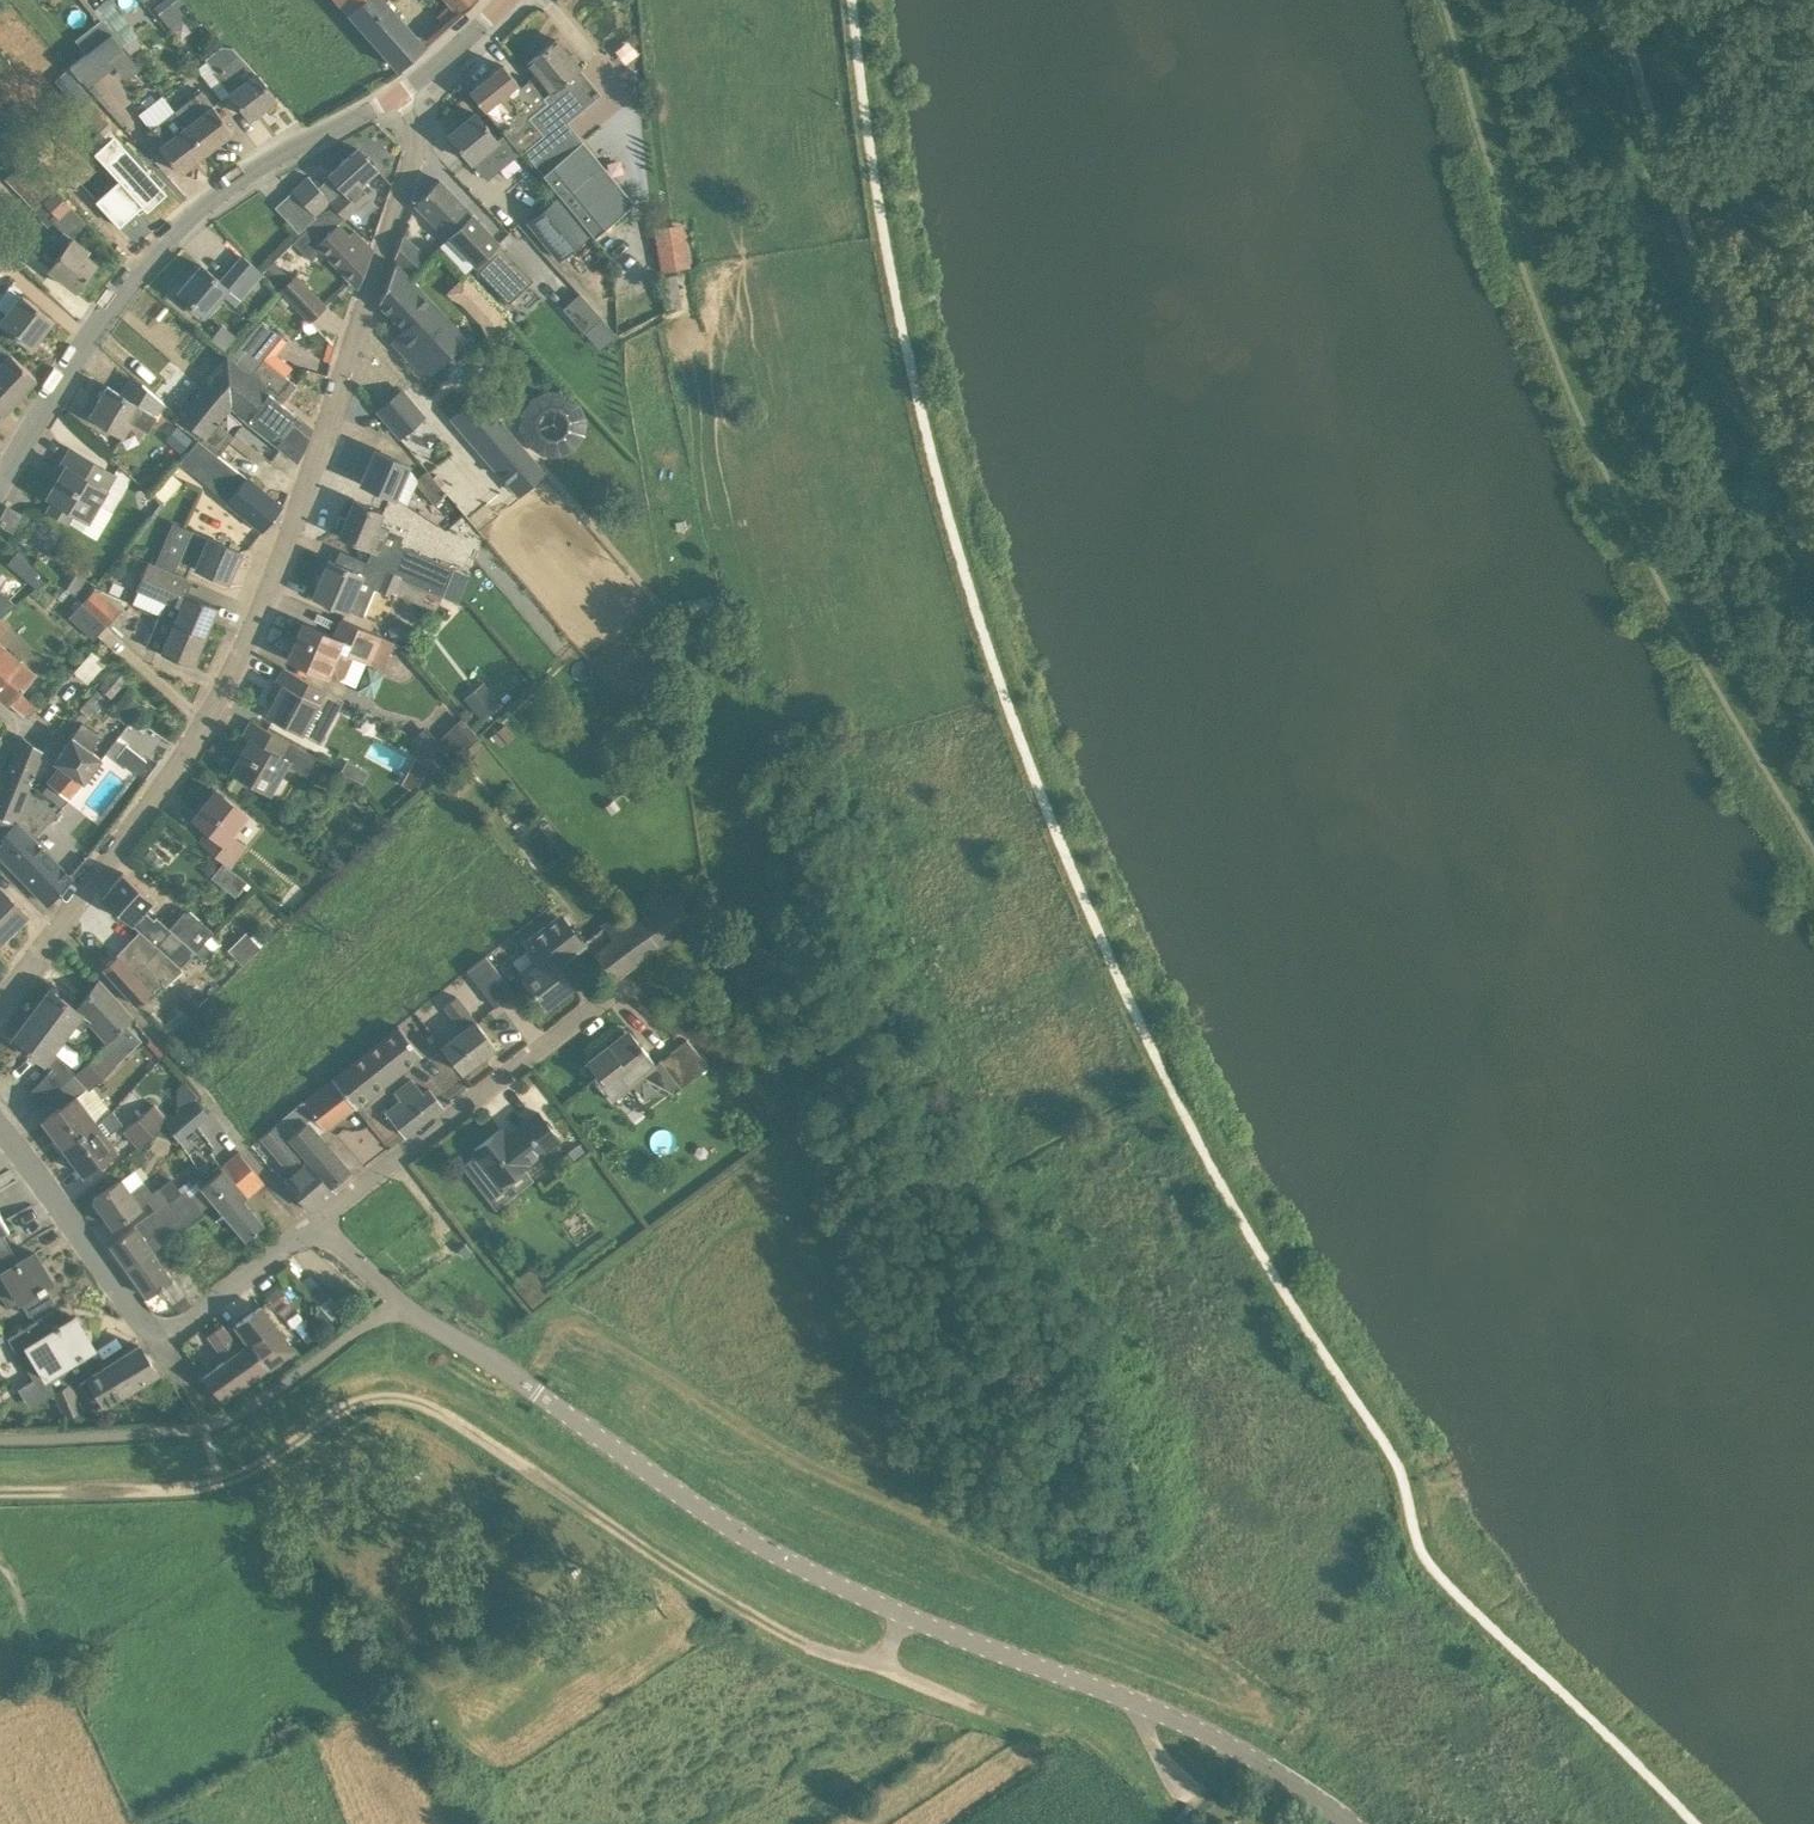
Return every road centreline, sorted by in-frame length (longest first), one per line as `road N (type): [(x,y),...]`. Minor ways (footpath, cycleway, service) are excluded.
road 1 (tertiary): [(1342,1823),(1308,1792),(1166,1716),(882,1603),(768,1545),(399,1301)]
road 2 (track): [(0,1497),(179,1491),(236,1480),(345,1414),(419,1405),(812,1649),(884,1668),(905,1613)]
road 3 (residential): [(0,1001),(63,927),(229,676),(282,548),(410,169),(415,135),(399,95)]
road 4 (tertiary): [(0,486),(133,272),(173,232),(264,165),(399,95)]
road 5 (unclassified): [(1813,534),(1735,363),(1664,167),(1616,0)]
road 6 (unclassified): [(0,1440),(218,1424),(399,1301)]
road 7 (track): [(447,1823),(256,1469)]
road 8 (residential): [(314,1220),(620,986)]
road 9 (tertiary): [(161,1339),(0,1130)]
road 10 (tertiary): [(161,1339),(314,1220)]
road 11 (tertiary): [(399,95),(504,0)]

